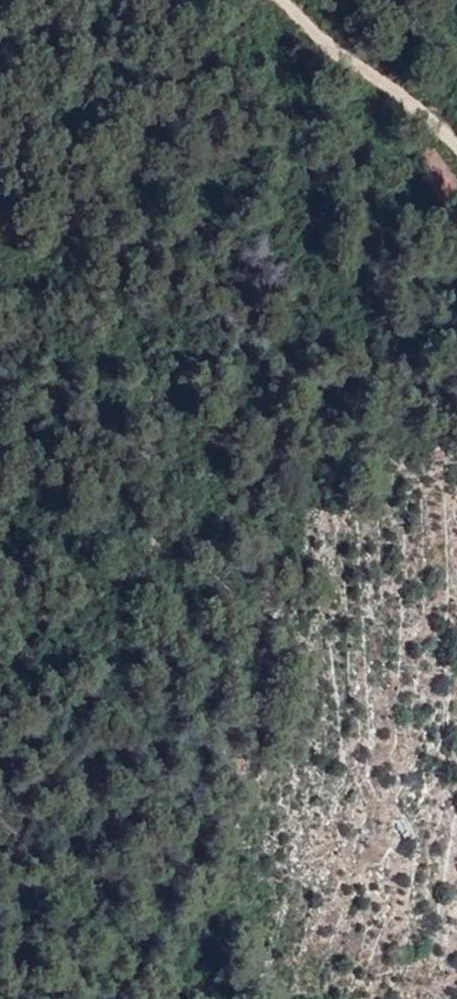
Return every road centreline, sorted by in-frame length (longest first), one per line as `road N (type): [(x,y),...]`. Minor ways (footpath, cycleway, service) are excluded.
road 1 (track): [(456,138),(437,114),(359,66),(286,0)]

